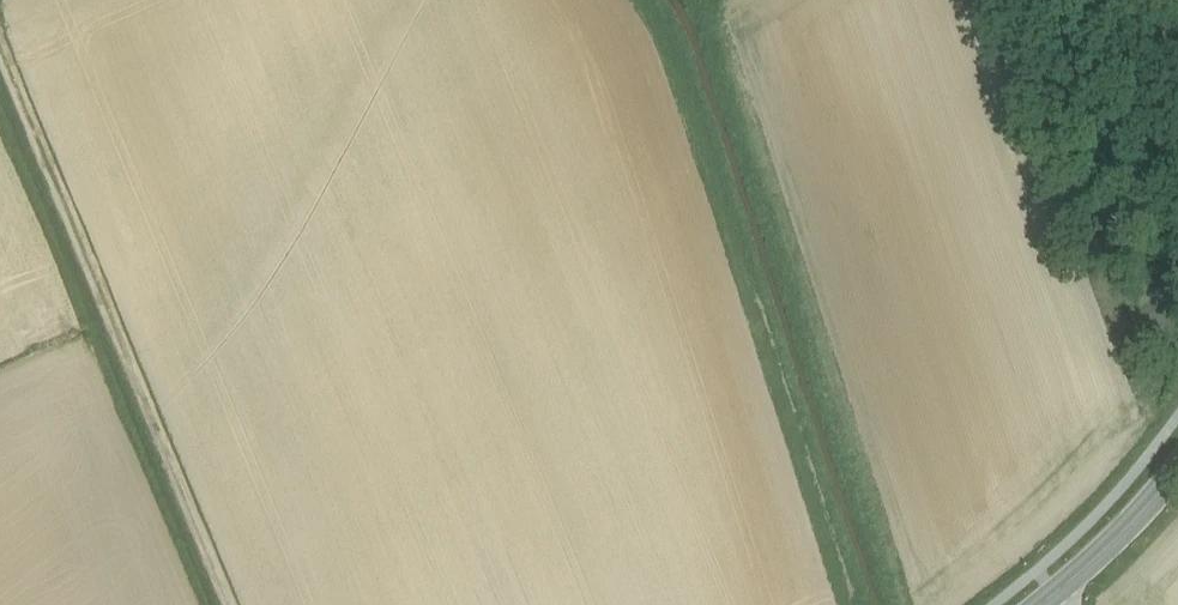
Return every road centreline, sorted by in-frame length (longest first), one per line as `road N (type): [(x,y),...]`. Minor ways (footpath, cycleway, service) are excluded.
road 1 (track): [(231,604),(0,54)]
road 2 (secondary): [(1177,482),(1047,604)]

